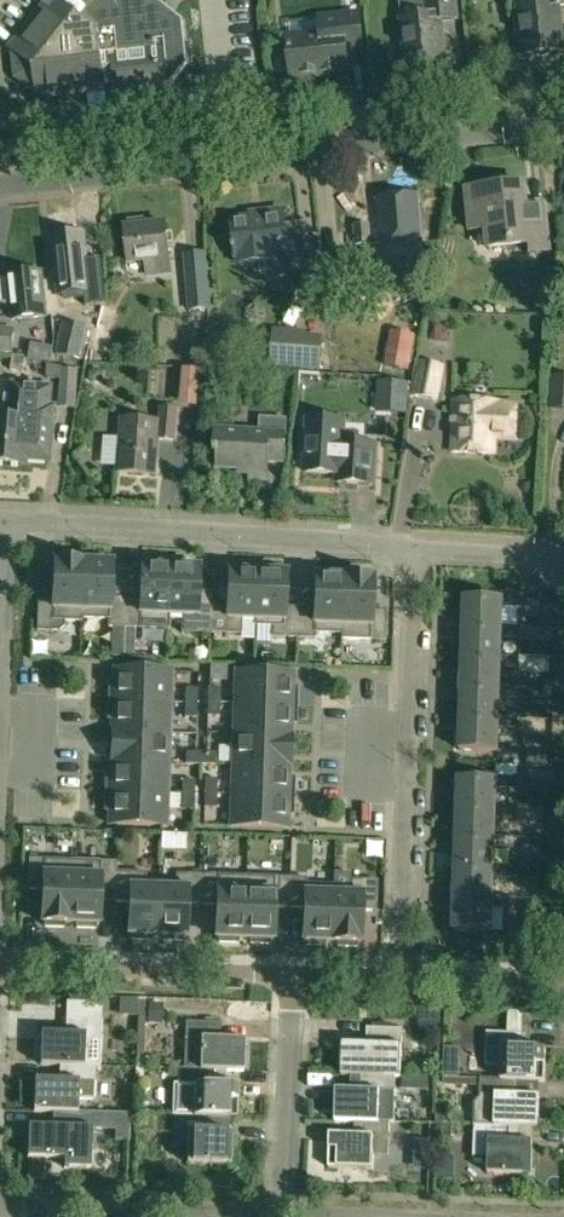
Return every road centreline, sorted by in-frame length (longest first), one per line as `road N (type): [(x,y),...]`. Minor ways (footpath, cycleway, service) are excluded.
road 1 (tertiary): [(0,187),(563,125)]
road 2 (residential): [(403,983),(415,548)]
road 3 (residential): [(415,548),(0,524)]
road 4 (residential): [(0,969),(290,978)]
road 5 (residential): [(274,1216),(290,978)]
road 6 (residential): [(40,1210),(232,1216)]
road 7 (residential): [(403,983),(563,987)]
road 8 (residential): [(563,559),(415,548)]

